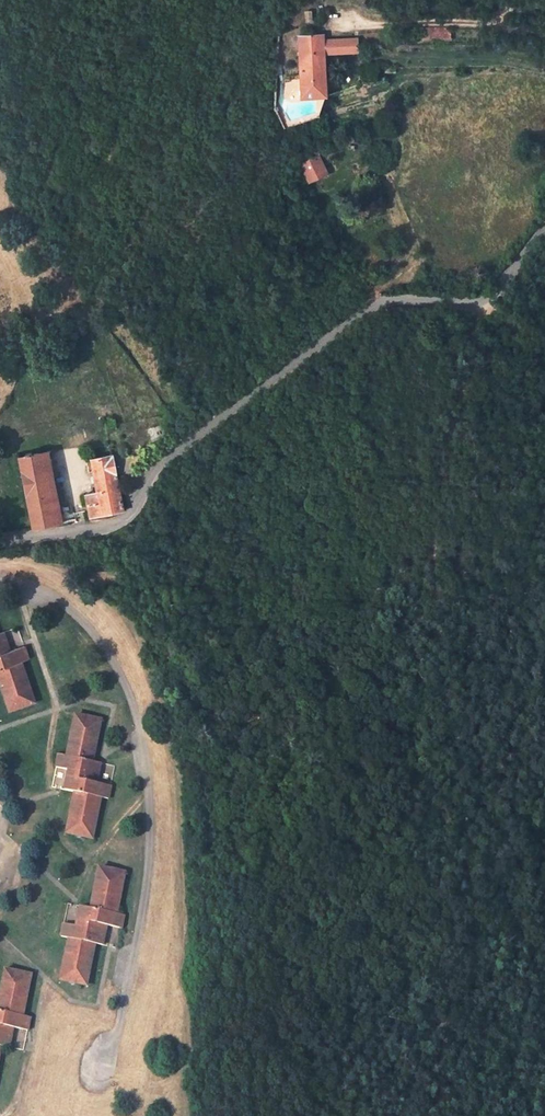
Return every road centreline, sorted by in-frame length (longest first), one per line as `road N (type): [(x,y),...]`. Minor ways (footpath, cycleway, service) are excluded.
road 1 (unclassified): [(0,537),(88,531),(130,516),(159,465),(368,309),(403,296),(483,301),(544,232)]

